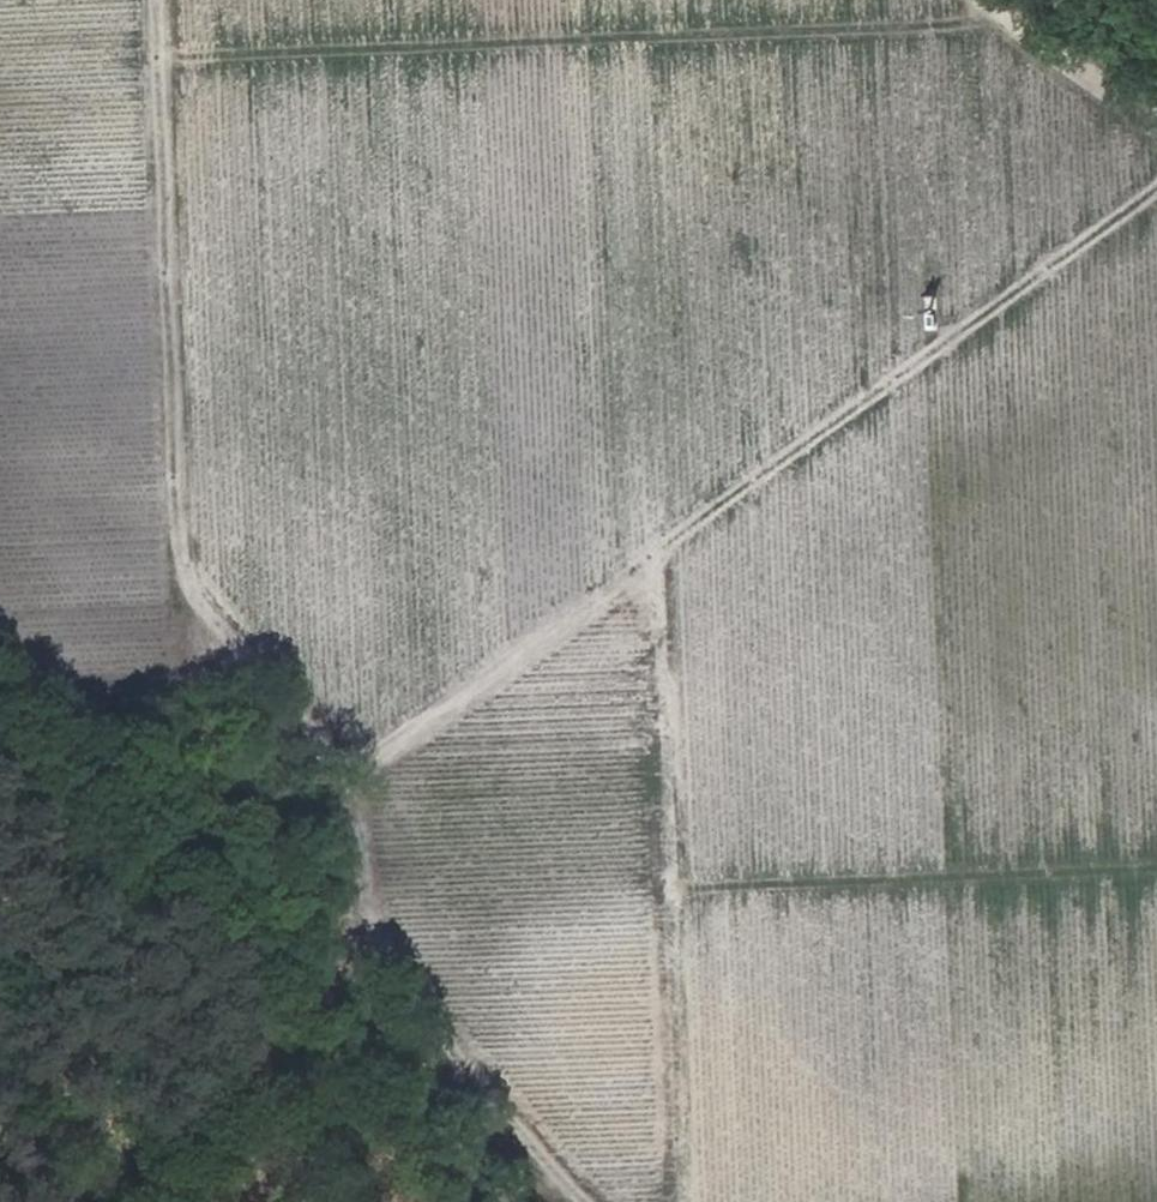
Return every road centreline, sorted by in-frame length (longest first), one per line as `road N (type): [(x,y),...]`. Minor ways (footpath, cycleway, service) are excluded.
road 1 (track): [(604,1201),(567,1171),(385,961),(361,879),(351,779),(188,570),(156,0)]
road 2 (track): [(351,779),(1156,185)]
road 3 (track): [(1007,16),(158,55)]
road 4 (track): [(673,1201),(651,558)]
road 5 (track): [(662,888),(1156,869)]
road 6 (track): [(254,654),(130,711),(61,715),(17,686),(0,663)]
road 7 (track): [(992,0),(1156,123)]

